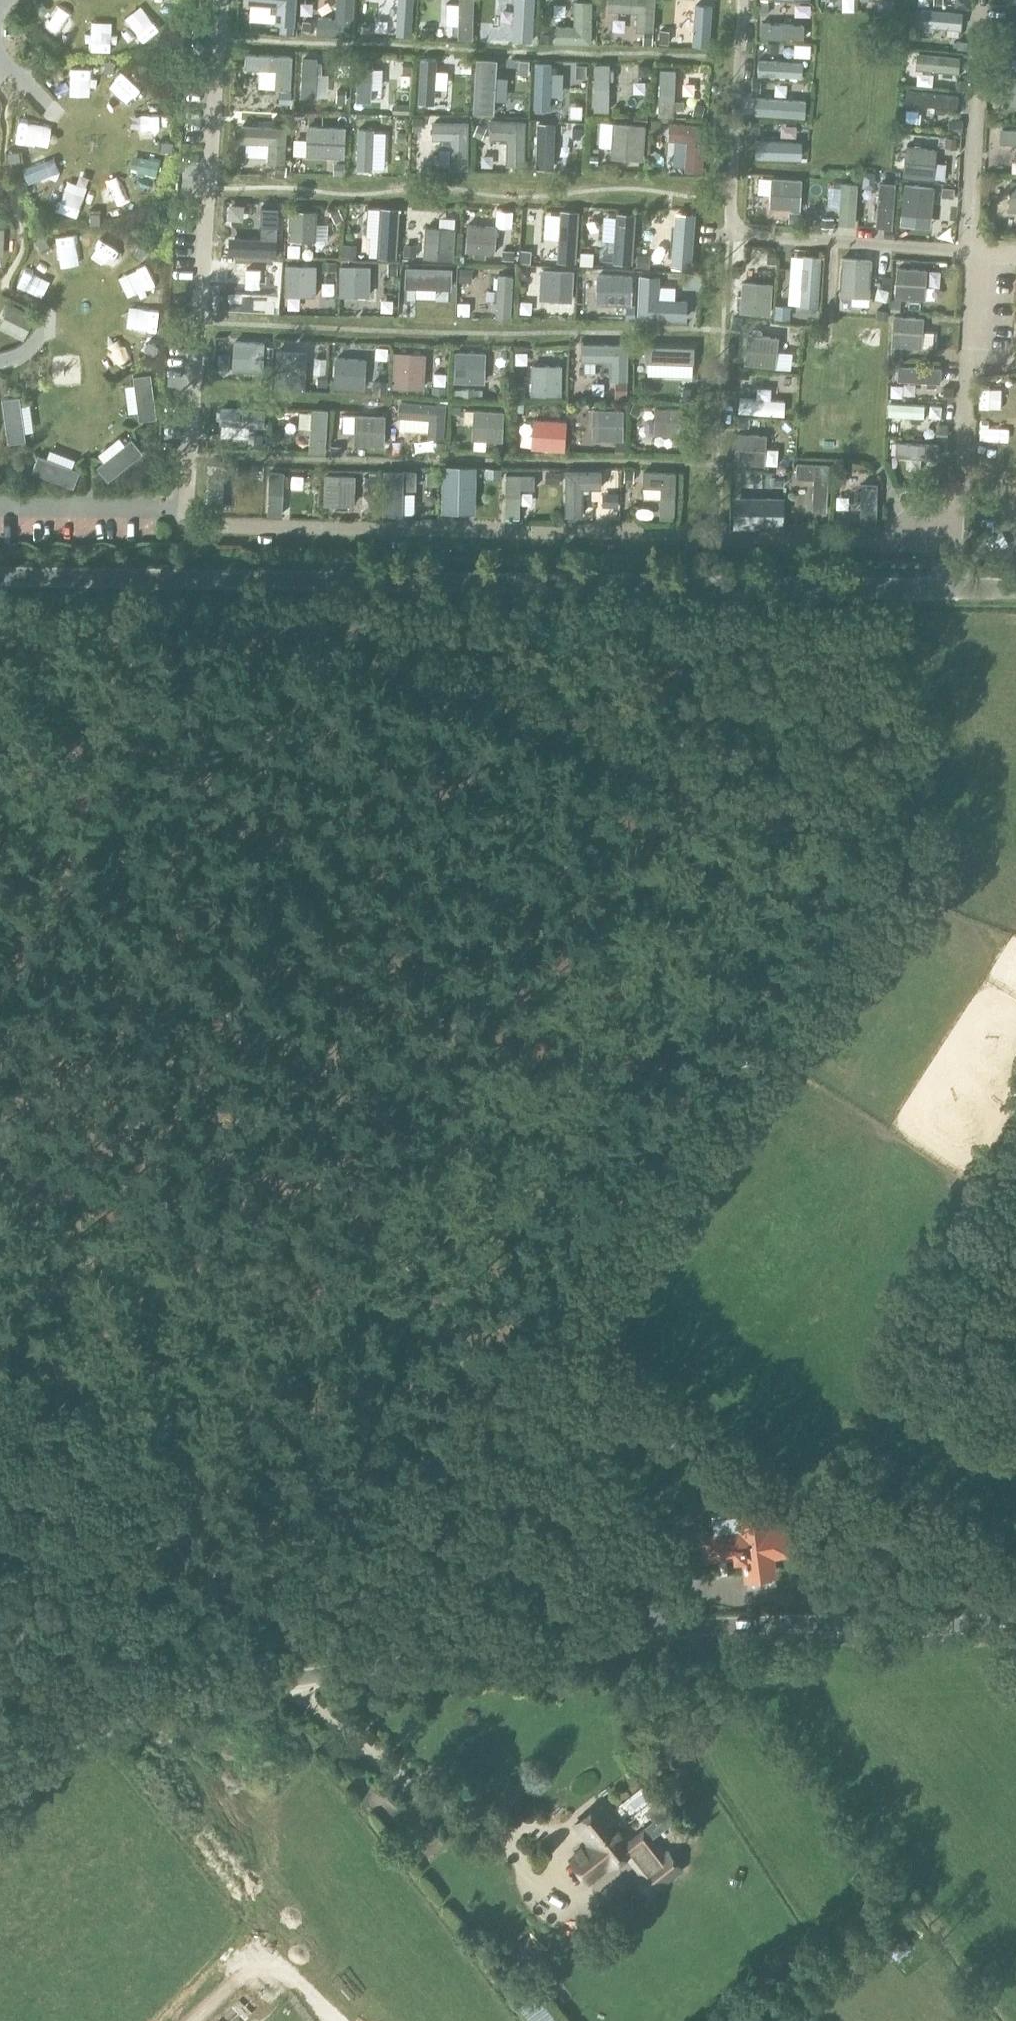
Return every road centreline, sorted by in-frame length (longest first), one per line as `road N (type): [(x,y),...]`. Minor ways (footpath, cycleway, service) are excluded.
road 1 (unclassified): [(0,1779),(144,1709),(274,1681),(712,1626),(957,1626),(1015,1615)]
road 2 (unclassified): [(1015,589),(0,574)]

